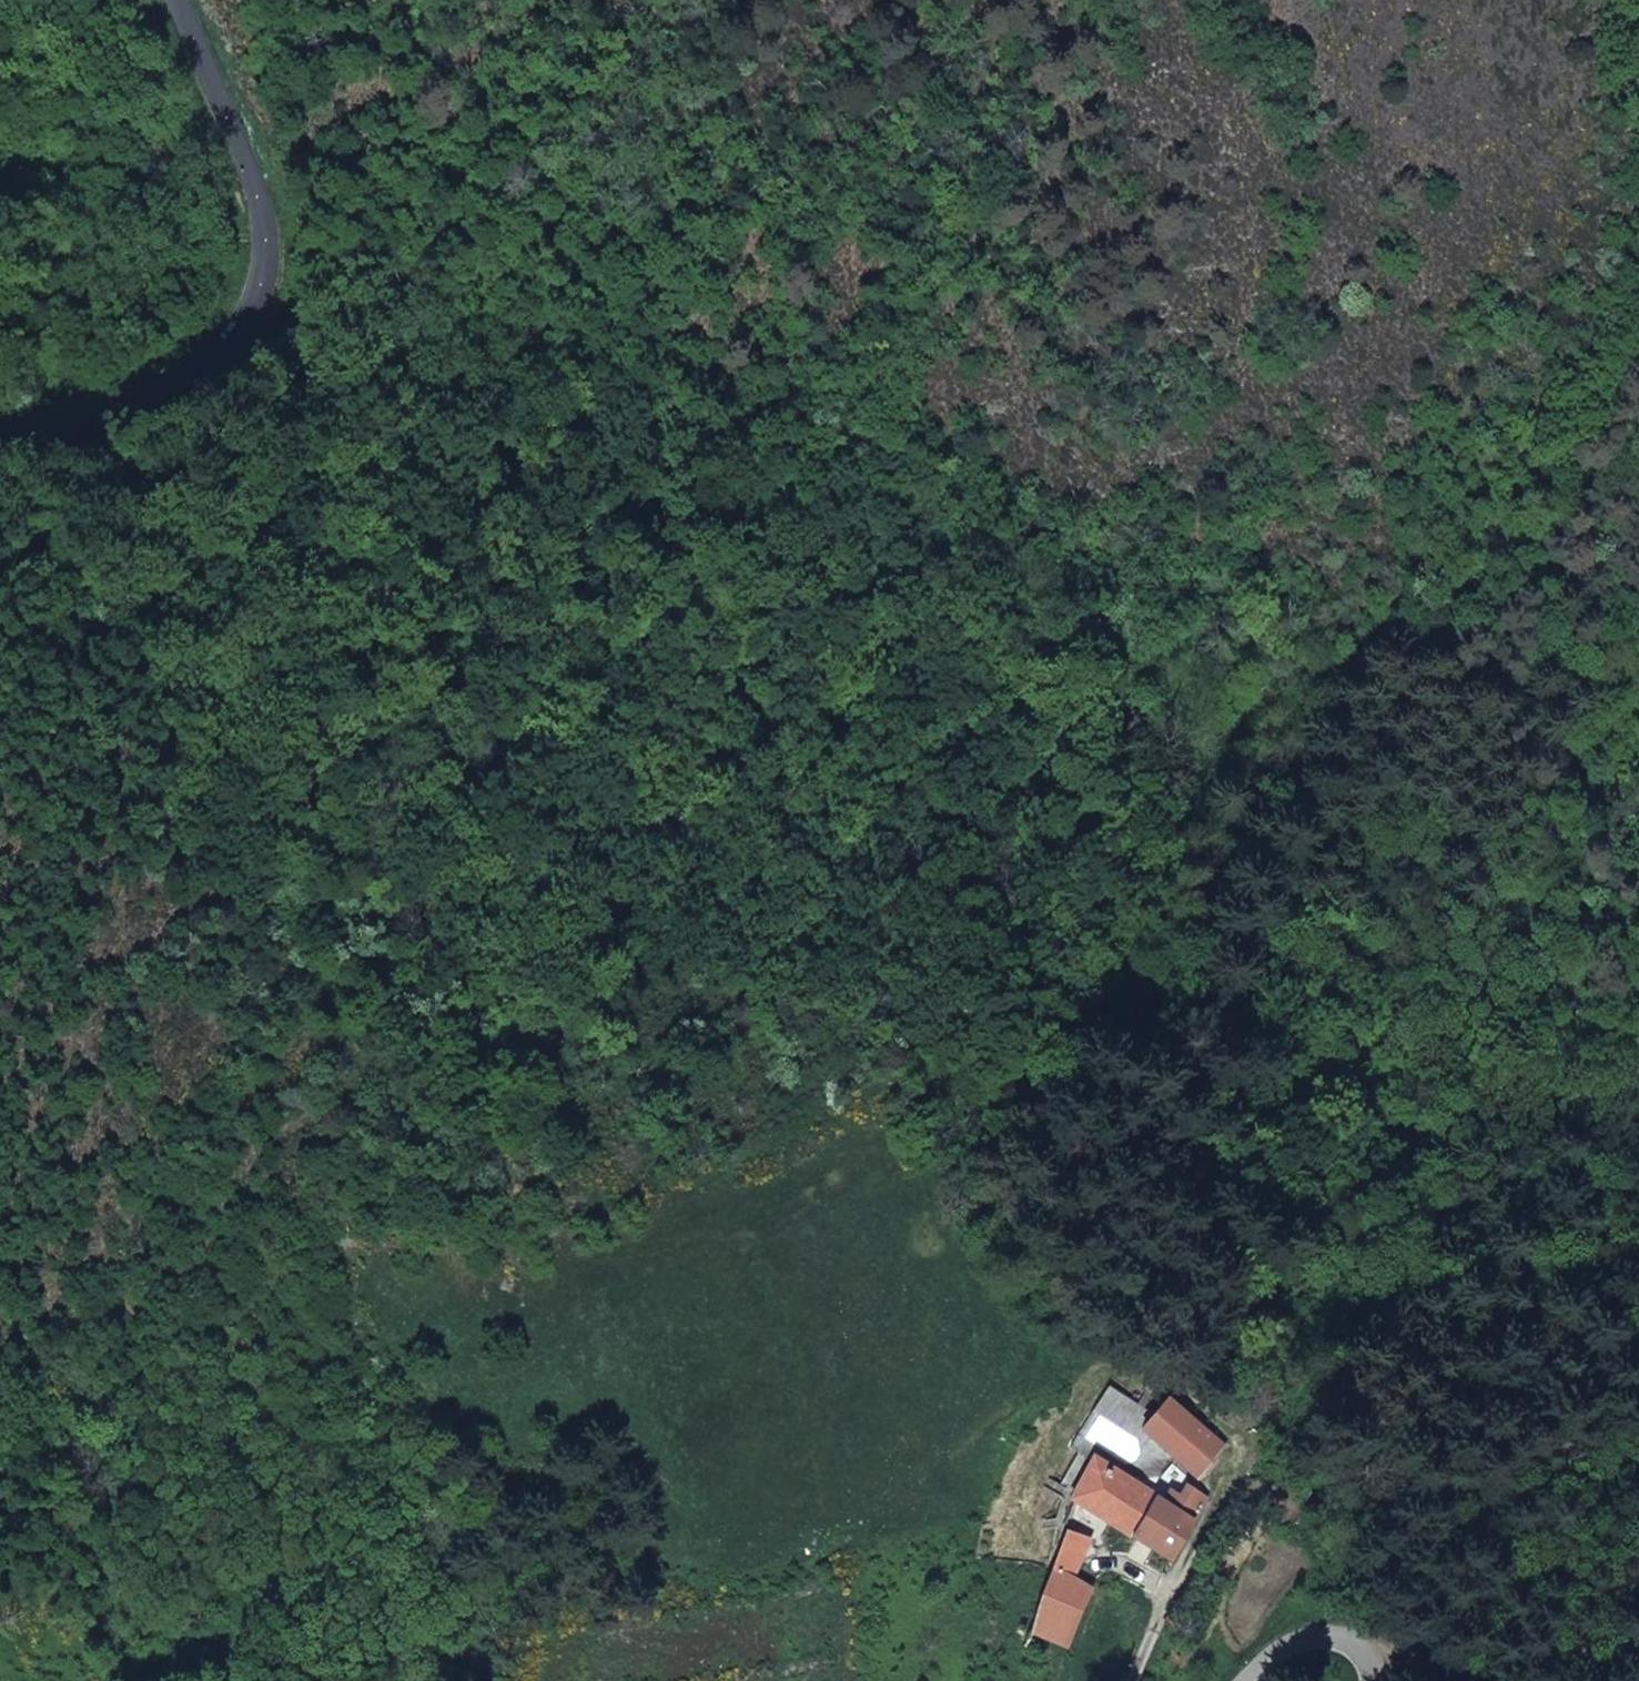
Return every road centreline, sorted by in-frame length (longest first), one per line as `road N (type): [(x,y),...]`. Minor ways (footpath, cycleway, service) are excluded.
road 1 (secondary): [(0,426),(76,424),(163,381),(261,278),(262,213),(176,0)]

